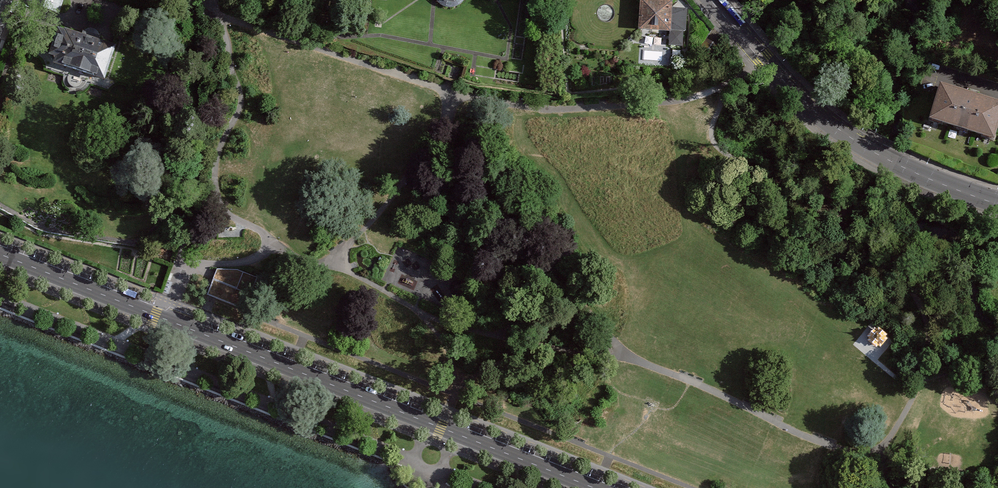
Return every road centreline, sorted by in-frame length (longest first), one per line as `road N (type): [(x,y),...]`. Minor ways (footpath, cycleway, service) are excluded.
road 1 (tertiary): [(0,255),(594,487)]
road 2 (secondary): [(713,0),(788,86),(865,148),(997,204)]

